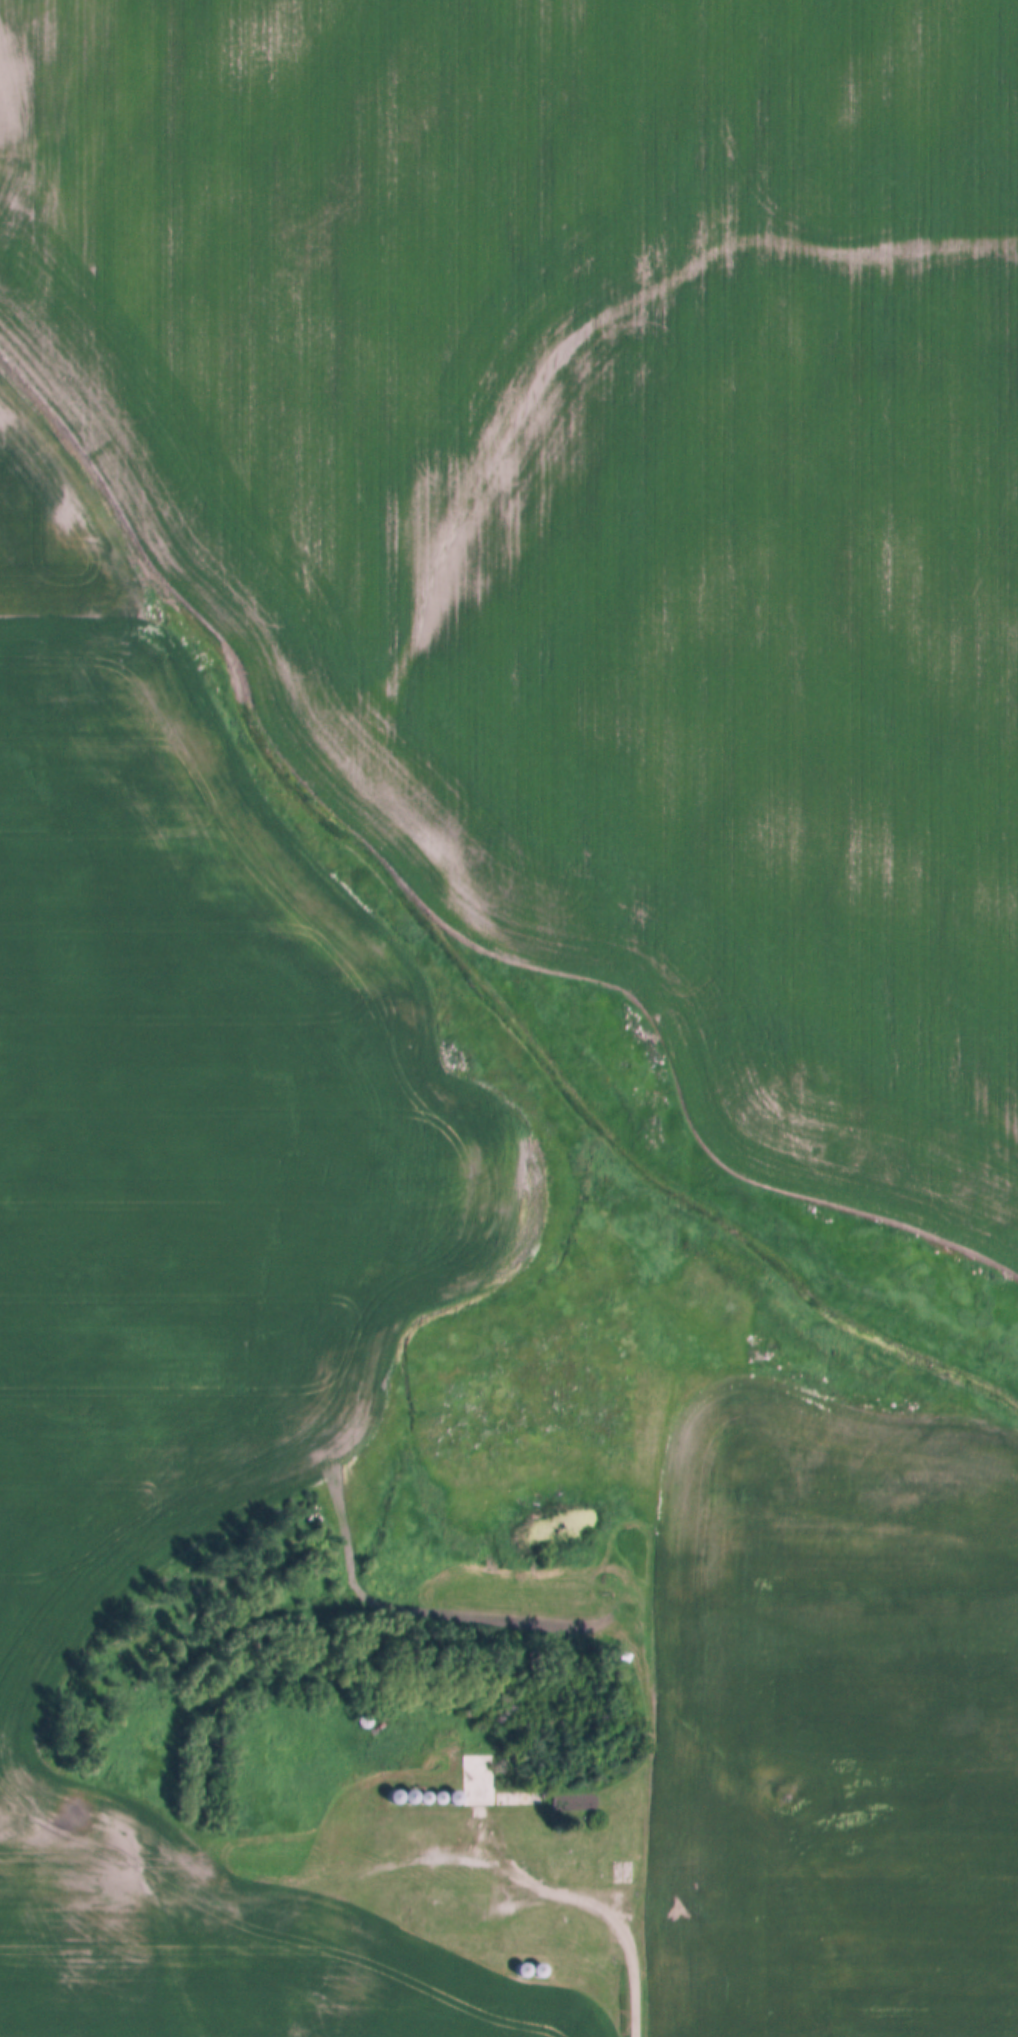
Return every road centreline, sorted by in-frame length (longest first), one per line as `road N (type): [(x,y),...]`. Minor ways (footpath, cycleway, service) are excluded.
road 1 (track): [(463,1851),(404,1859),(211,1913),(0,1902)]

